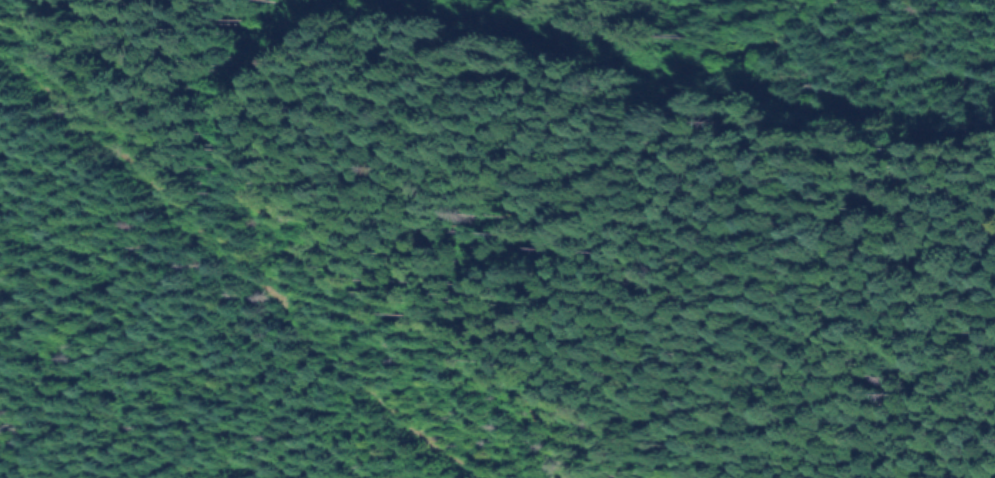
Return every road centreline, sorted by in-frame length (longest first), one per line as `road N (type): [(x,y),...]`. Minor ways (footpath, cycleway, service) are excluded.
road 1 (track): [(291,315),(254,193),(275,105),(437,9),(492,15),(625,52),(724,96),(782,110),(849,128),(846,138),(834,124)]
road 2 (track): [(493,477),(442,454),(387,413),(0,49)]

